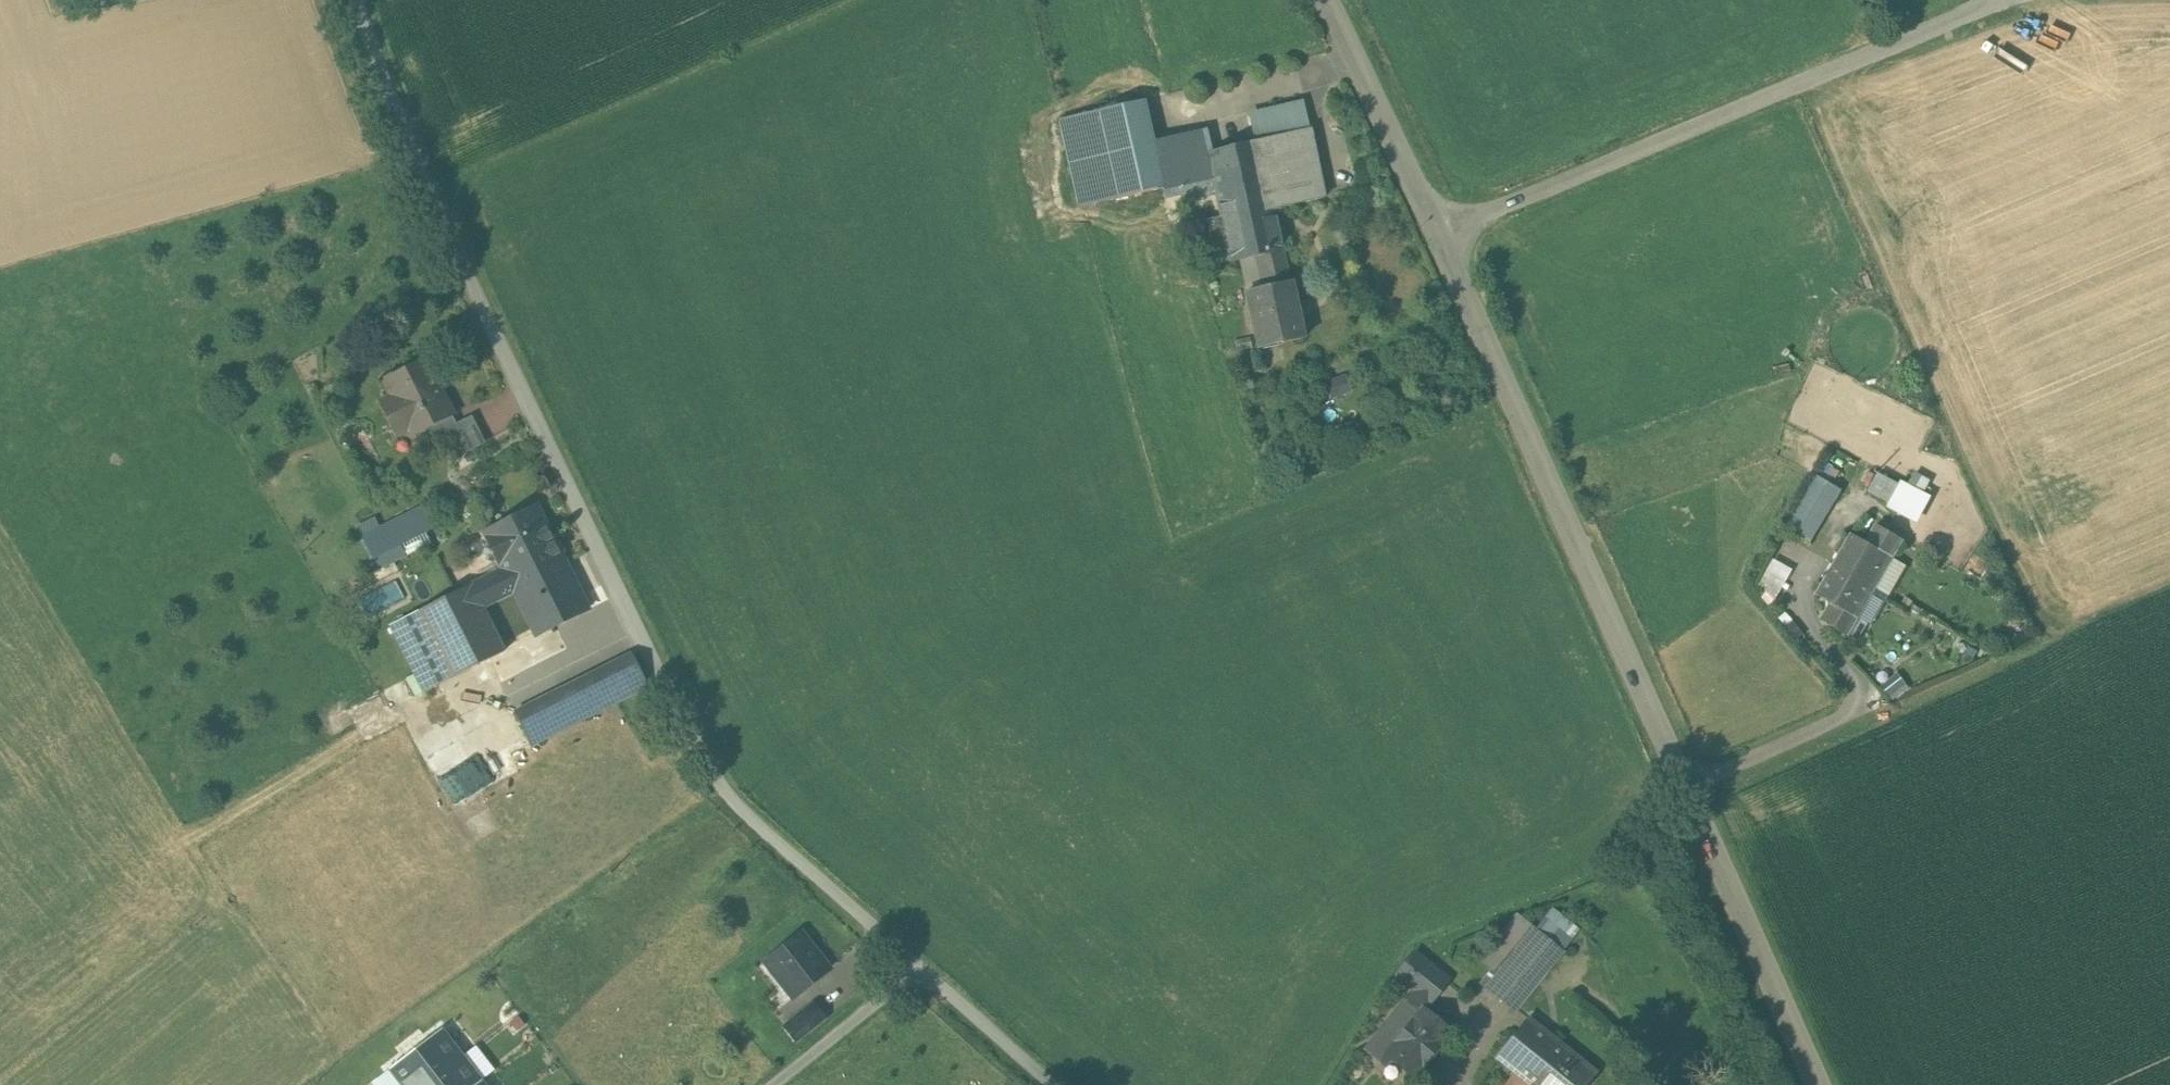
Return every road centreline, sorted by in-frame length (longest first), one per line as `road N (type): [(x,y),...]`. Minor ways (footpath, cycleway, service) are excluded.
road 1 (unclassified): [(354,0),(416,162),(718,787),(1052,1084)]
road 2 (unclassified): [(1441,233),(1829,1084)]
road 3 (unclassified): [(1998,0),(1441,233)]
road 4 (unclassified): [(1328,0),(1441,233)]

